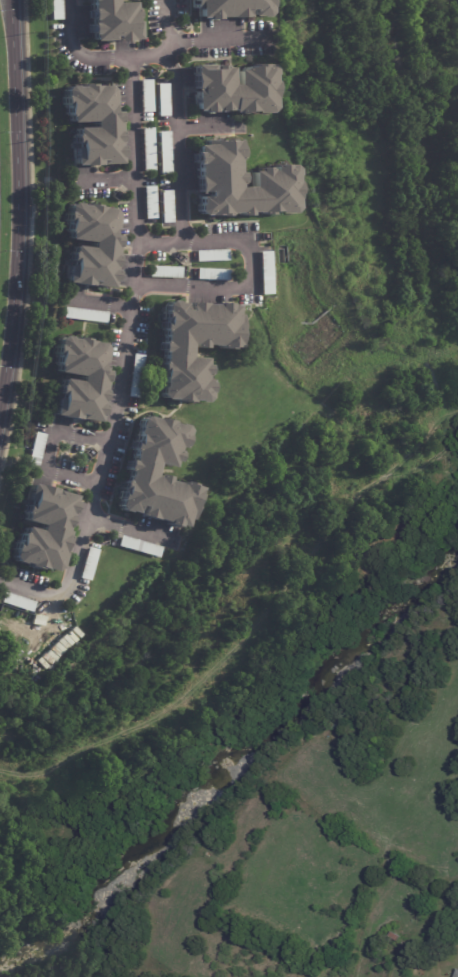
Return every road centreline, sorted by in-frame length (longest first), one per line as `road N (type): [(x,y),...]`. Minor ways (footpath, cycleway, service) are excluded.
road 1 (secondary): [(0,420),(18,181),(11,0)]

